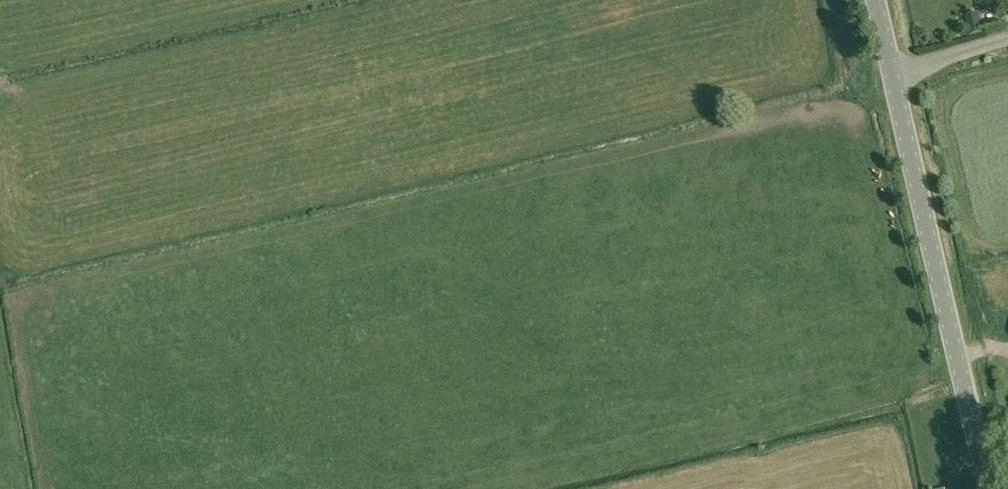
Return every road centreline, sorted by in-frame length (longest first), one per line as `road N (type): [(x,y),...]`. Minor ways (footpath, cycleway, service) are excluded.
road 1 (tertiary): [(990,488),(878,0)]

